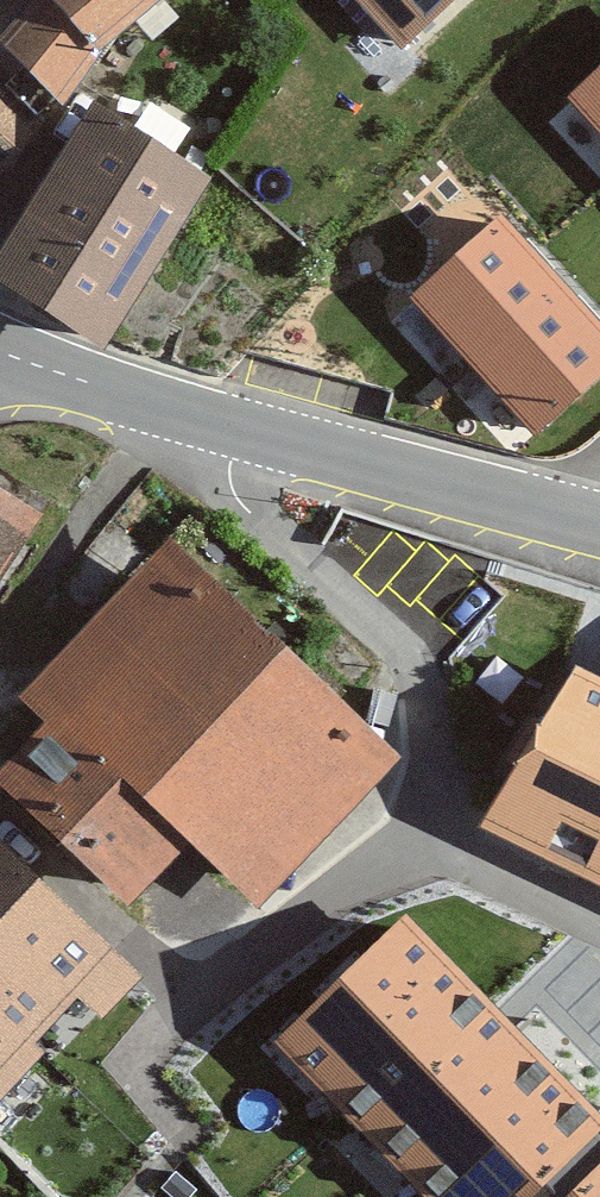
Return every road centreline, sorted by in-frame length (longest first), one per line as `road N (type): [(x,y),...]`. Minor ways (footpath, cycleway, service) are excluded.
road 1 (residential): [(599,926),(491,856),(452,810),(415,678),(394,643),(241,498),(232,468),(237,434)]
road 2 (tertiary): [(237,434),(599,530)]
road 3 (tertiary): [(0,354),(237,434)]

